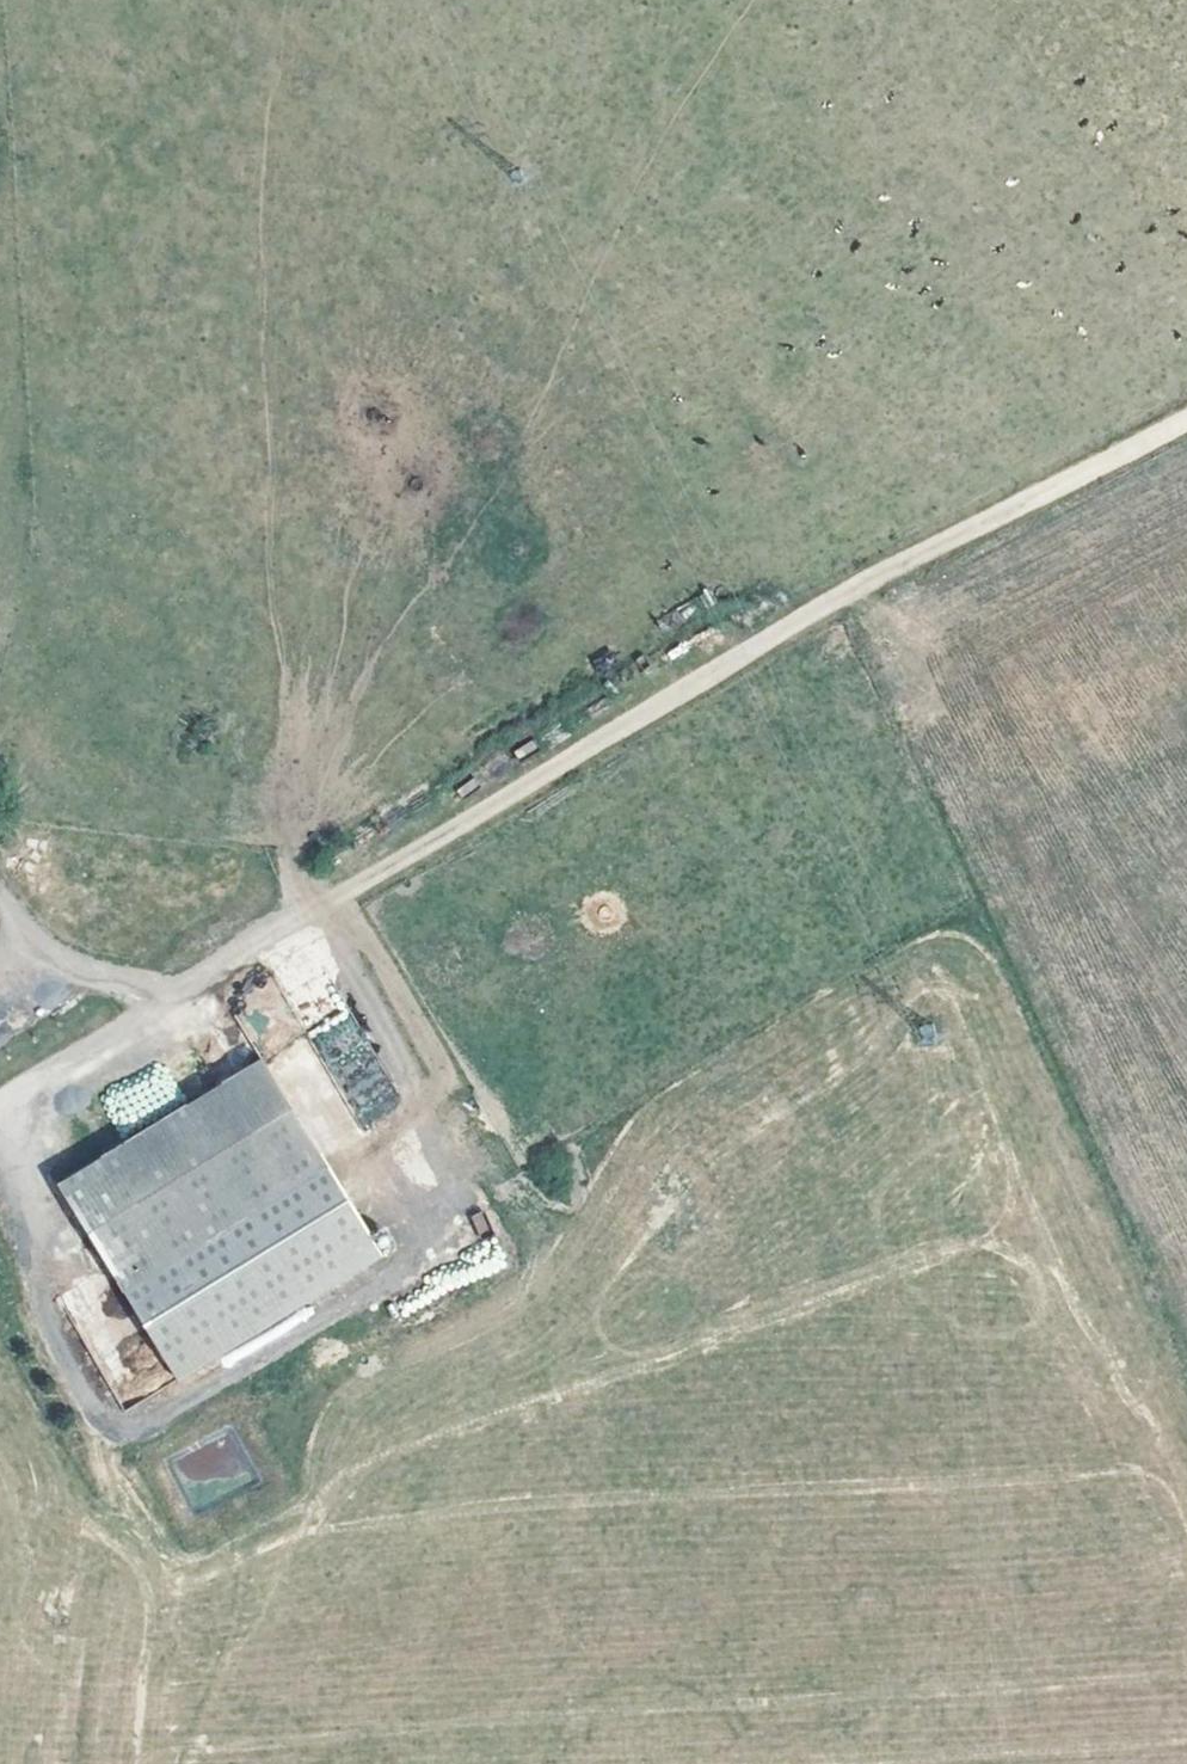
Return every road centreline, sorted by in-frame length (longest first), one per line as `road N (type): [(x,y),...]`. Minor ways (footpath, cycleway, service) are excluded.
road 1 (track): [(1186,422),(543,775),(0,1106)]

